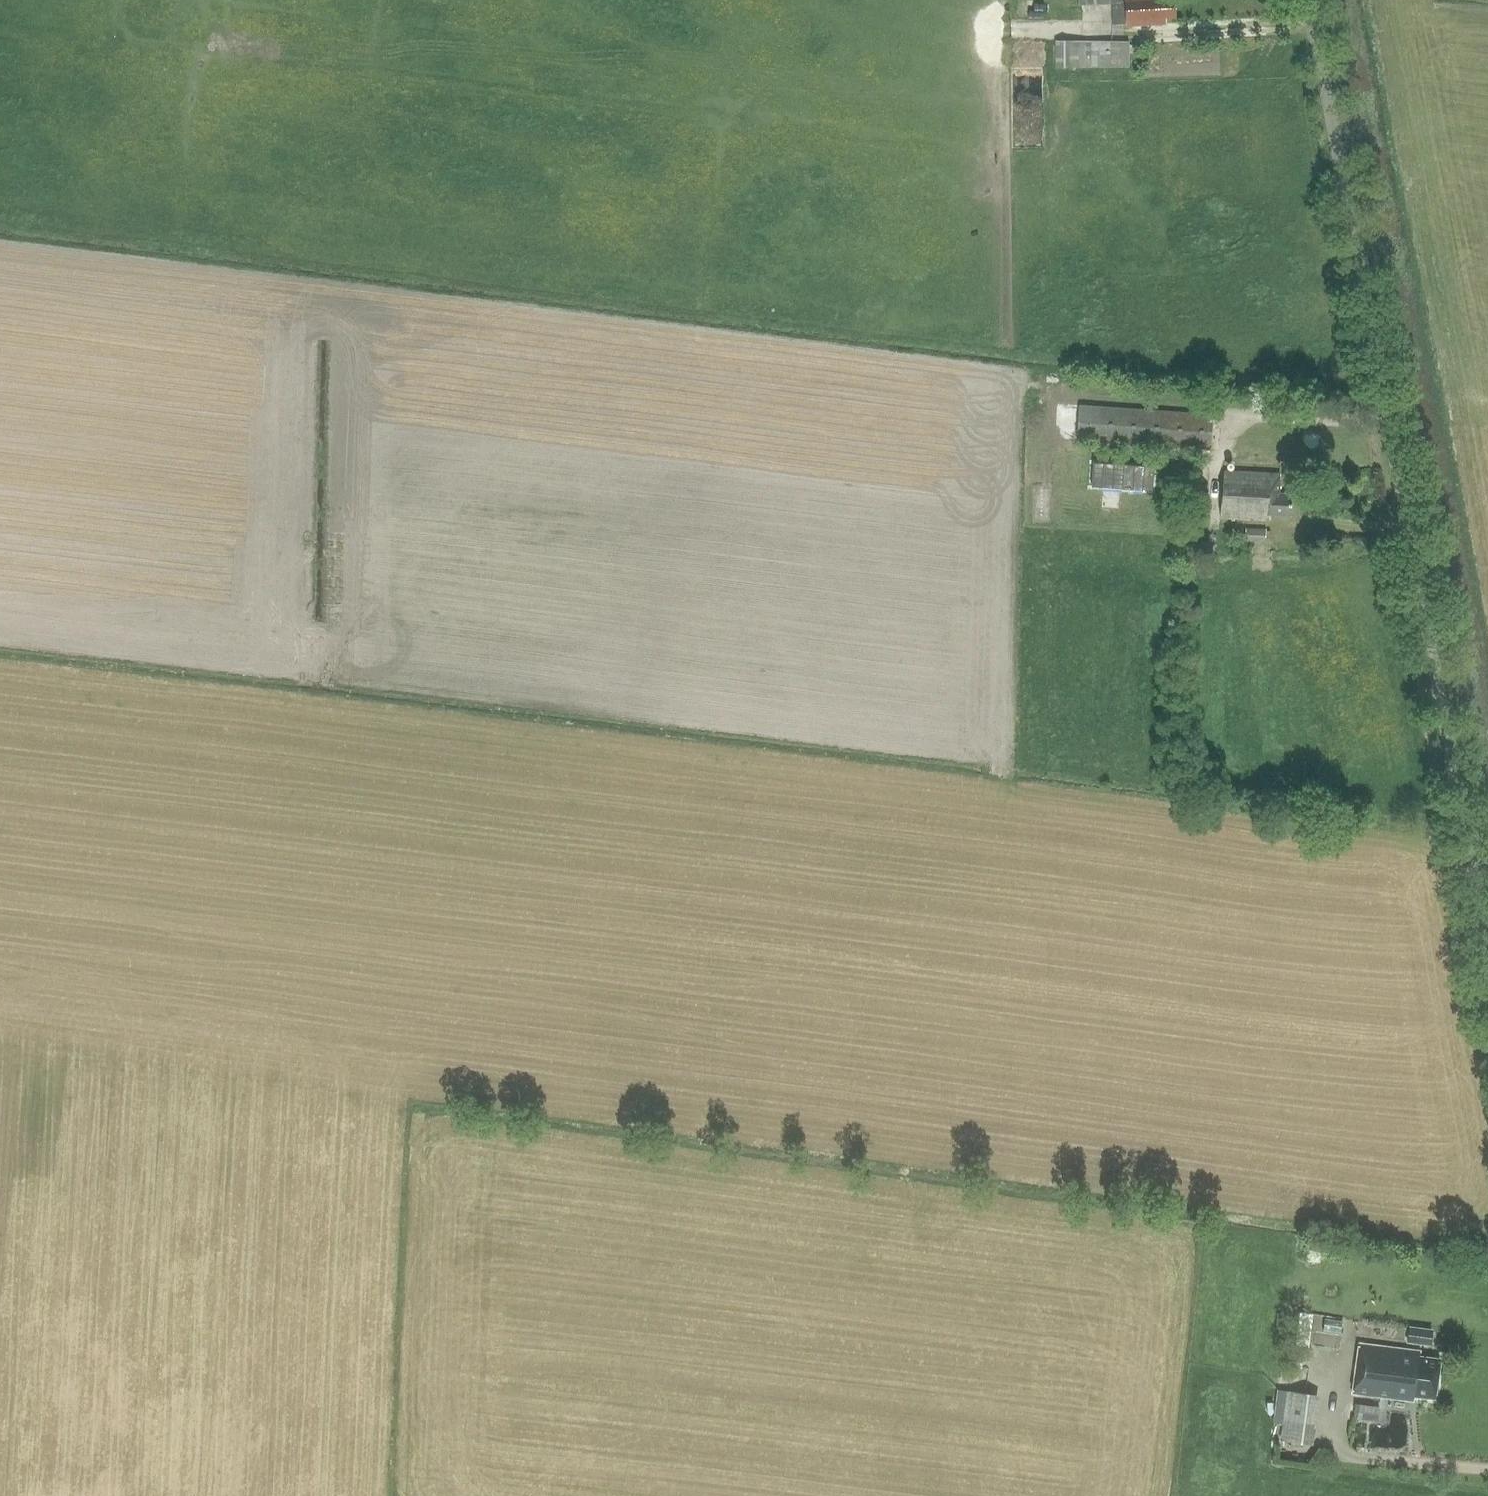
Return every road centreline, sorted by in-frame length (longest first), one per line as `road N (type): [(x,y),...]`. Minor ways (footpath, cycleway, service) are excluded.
road 1 (unclassified): [(1487,964),(1307,0)]

